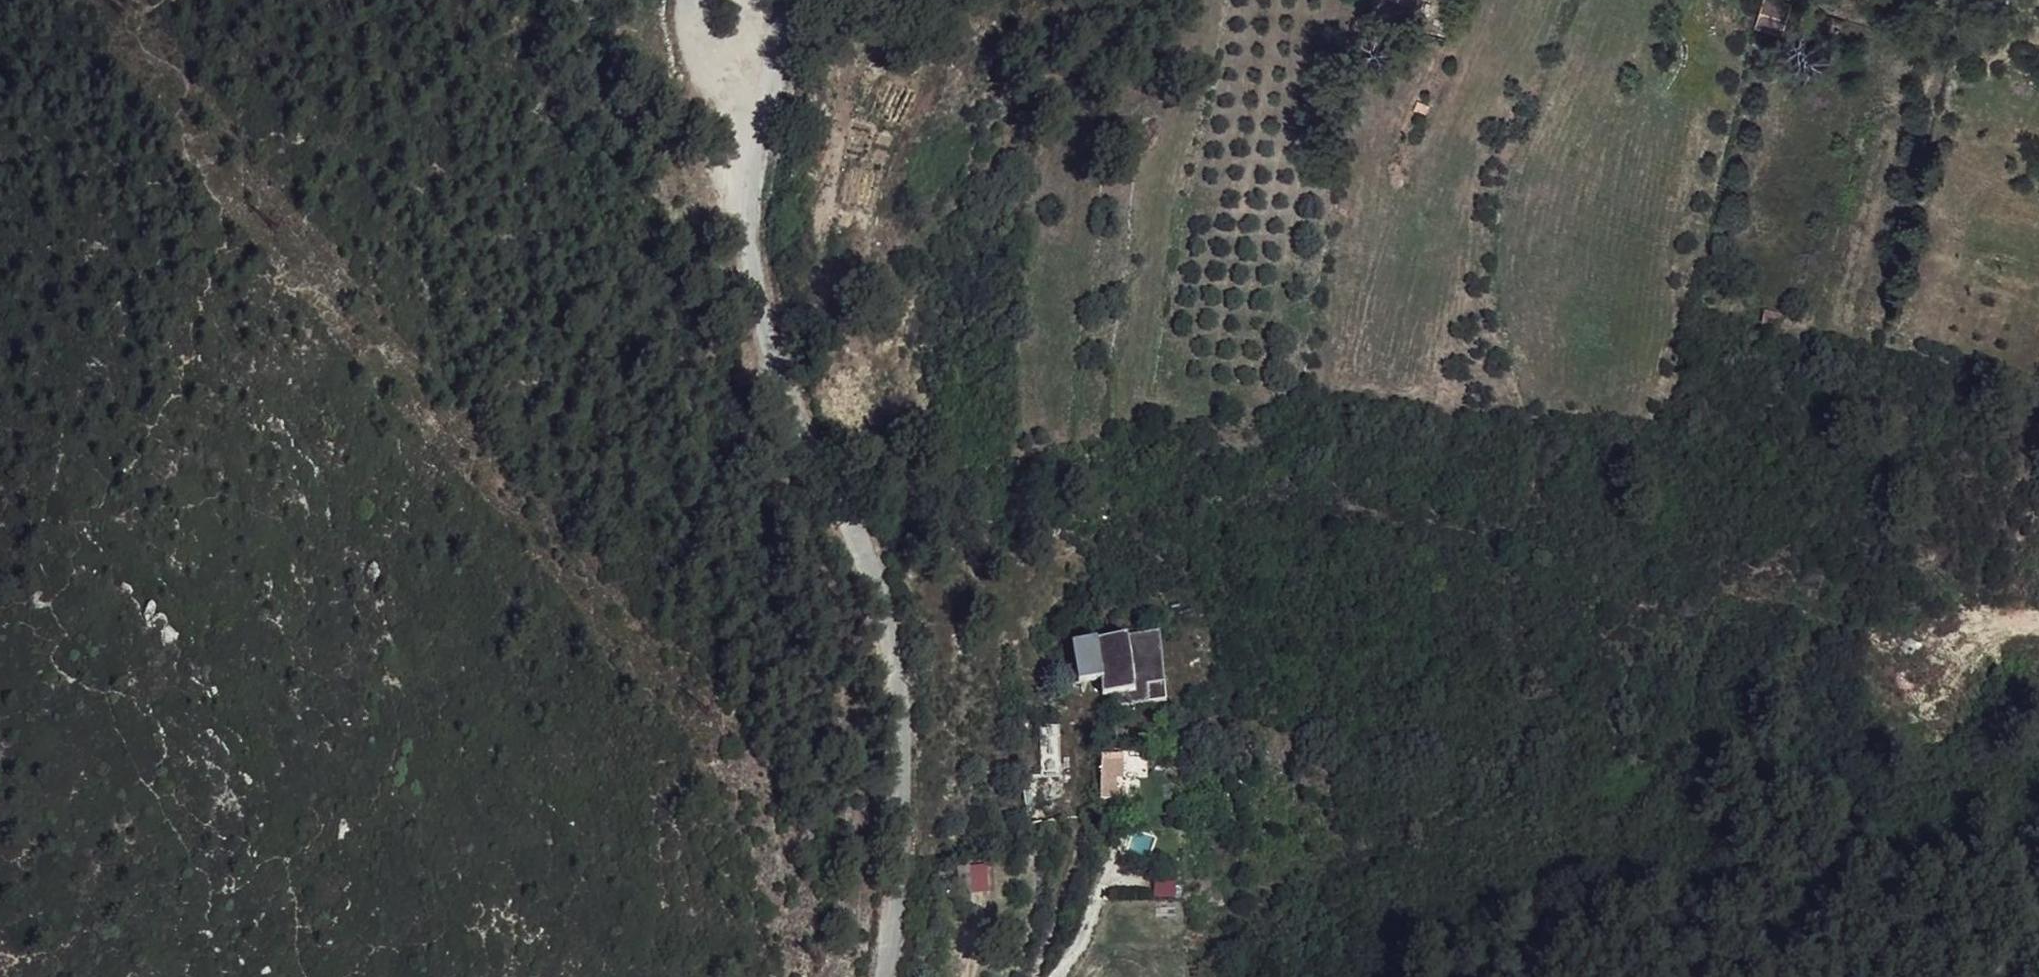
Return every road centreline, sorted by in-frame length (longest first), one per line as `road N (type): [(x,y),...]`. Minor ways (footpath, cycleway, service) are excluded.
road 1 (residential): [(882,976),(897,919),(904,809),(896,670),(858,532),(779,388),(760,276),(756,233),(787,0)]

